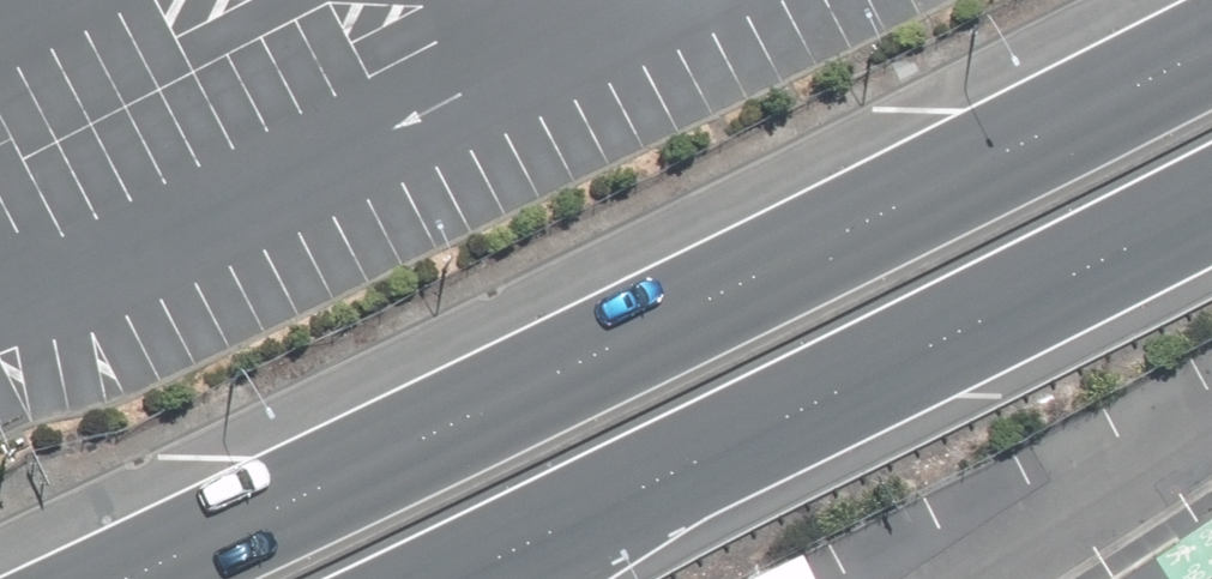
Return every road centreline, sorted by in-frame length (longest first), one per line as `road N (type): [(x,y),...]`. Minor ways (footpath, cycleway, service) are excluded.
road 1 (trunk): [(117,578),(1211,51)]
road 2 (trunk): [(1211,207),(809,412),(451,578)]

